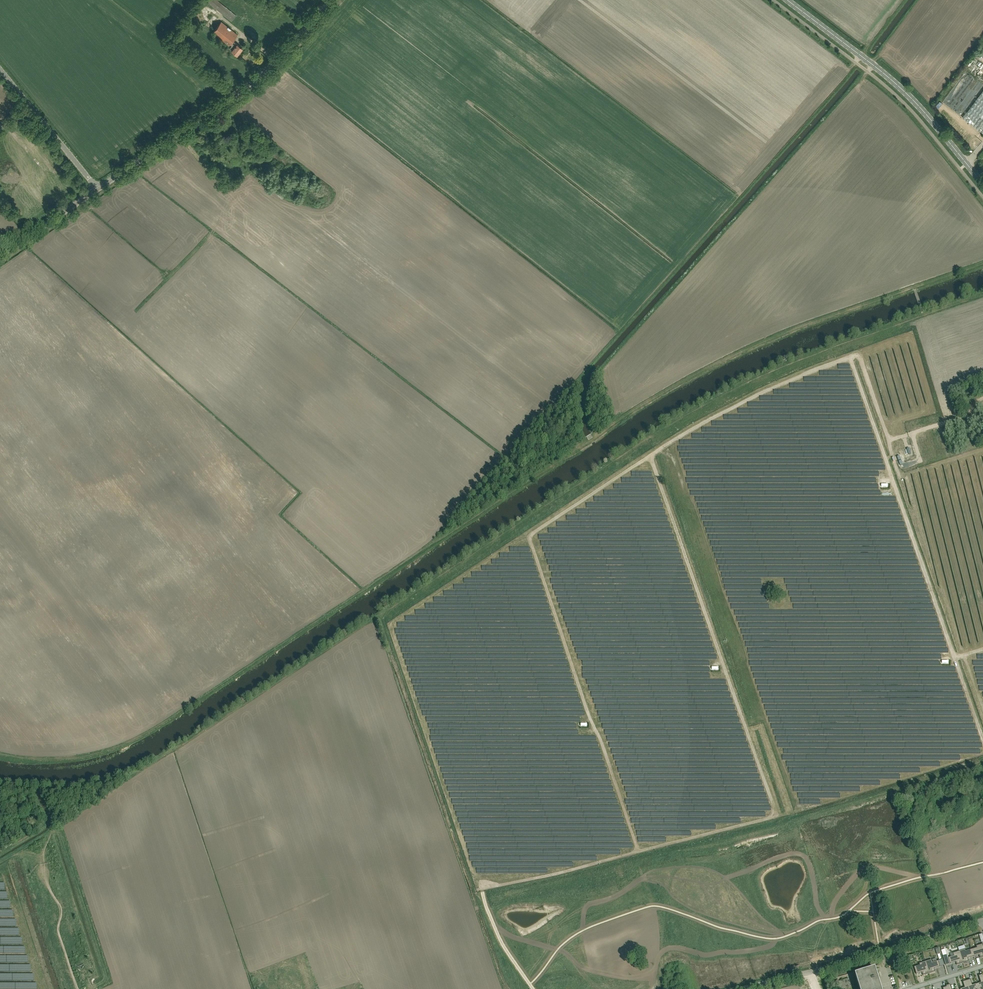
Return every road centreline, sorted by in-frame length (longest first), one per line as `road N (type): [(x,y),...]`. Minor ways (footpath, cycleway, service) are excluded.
road 1 (tertiary): [(97,190),(260,72),(329,0)]
road 2 (tertiary): [(982,184),(901,89),(787,0)]
road 3 (unclassified): [(808,972),(982,921)]
road 4 (unclassified): [(97,190),(0,70)]

